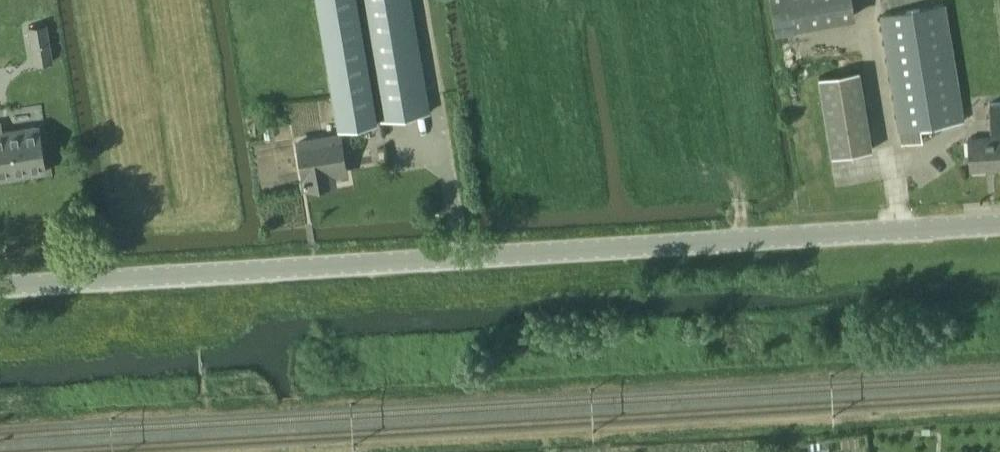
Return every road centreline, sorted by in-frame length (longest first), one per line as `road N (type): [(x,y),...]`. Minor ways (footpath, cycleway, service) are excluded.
road 1 (unclassified): [(0,287),(999,227)]

